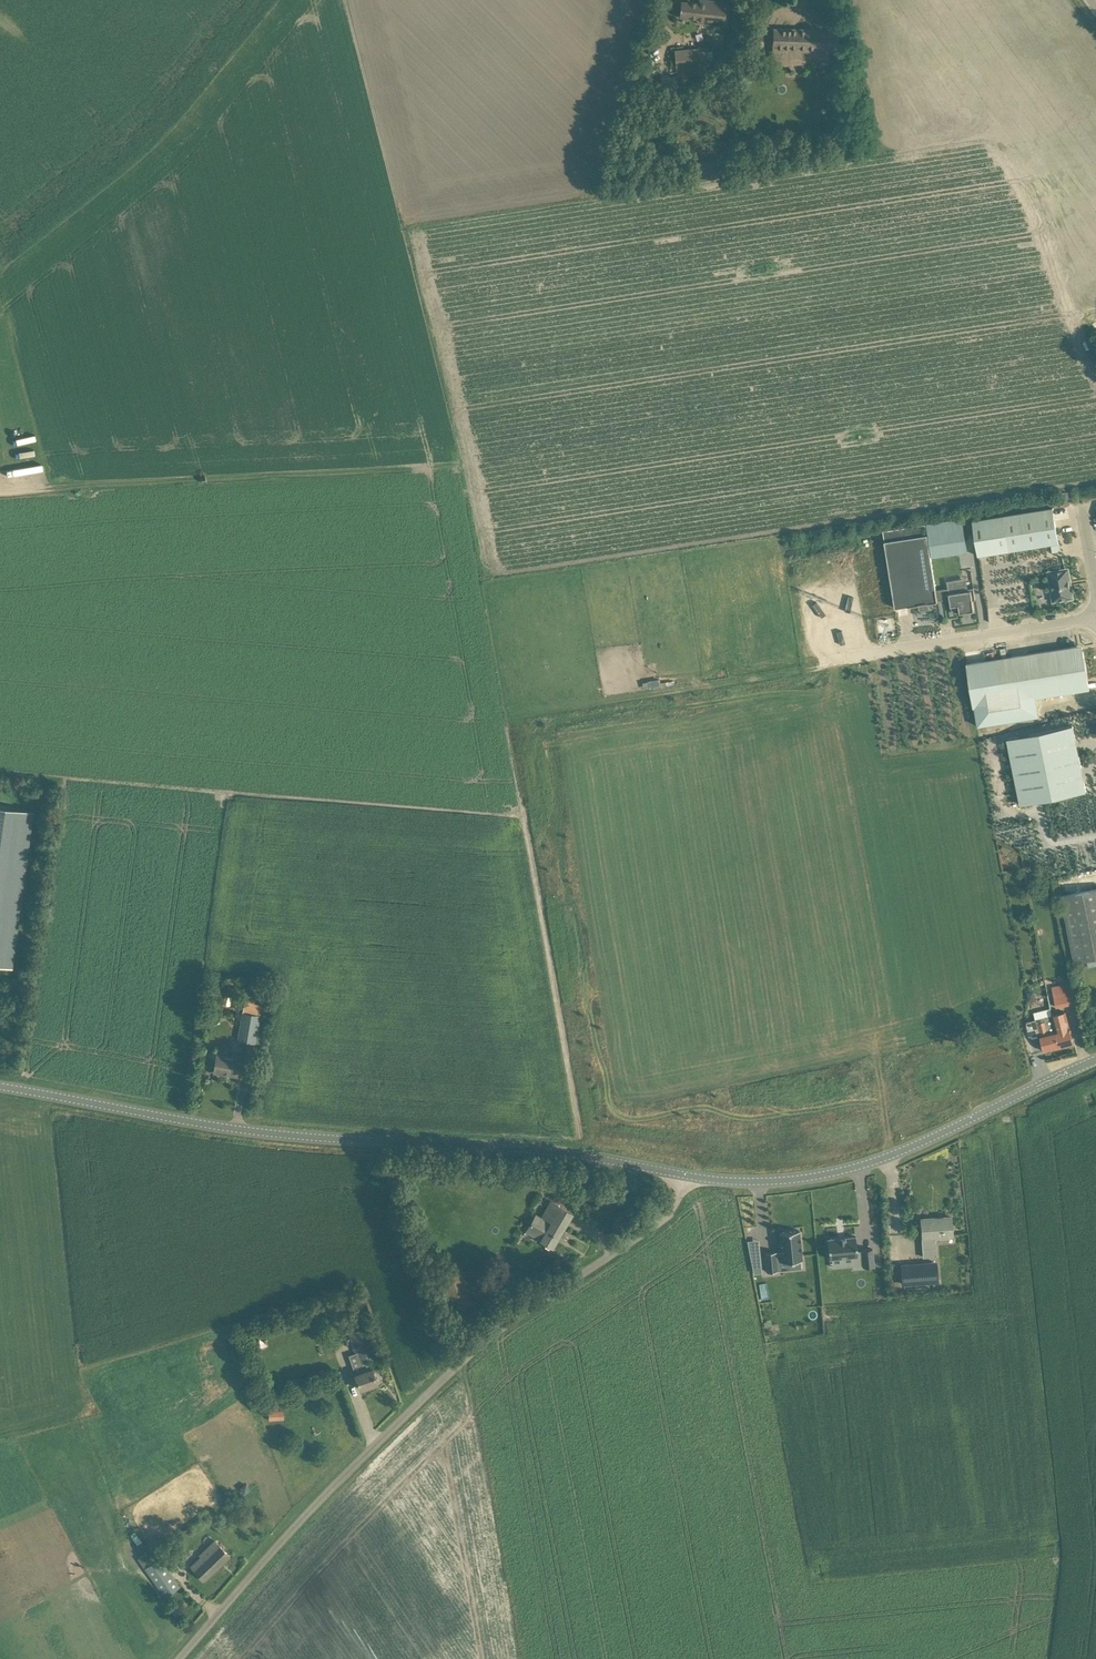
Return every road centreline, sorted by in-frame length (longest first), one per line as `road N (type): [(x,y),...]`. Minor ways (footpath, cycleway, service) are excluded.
road 1 (unclassified): [(179,1658),(281,1541),(430,1391),(540,1301),(662,1222),(684,1175)]
road 2 (tertiary): [(684,1175),(571,1154),(279,1136),(0,1089)]
road 3 (tertiary): [(1095,1060),(858,1165),(756,1181),(684,1175)]
road 4 (unclassified): [(829,663),(1095,618)]

